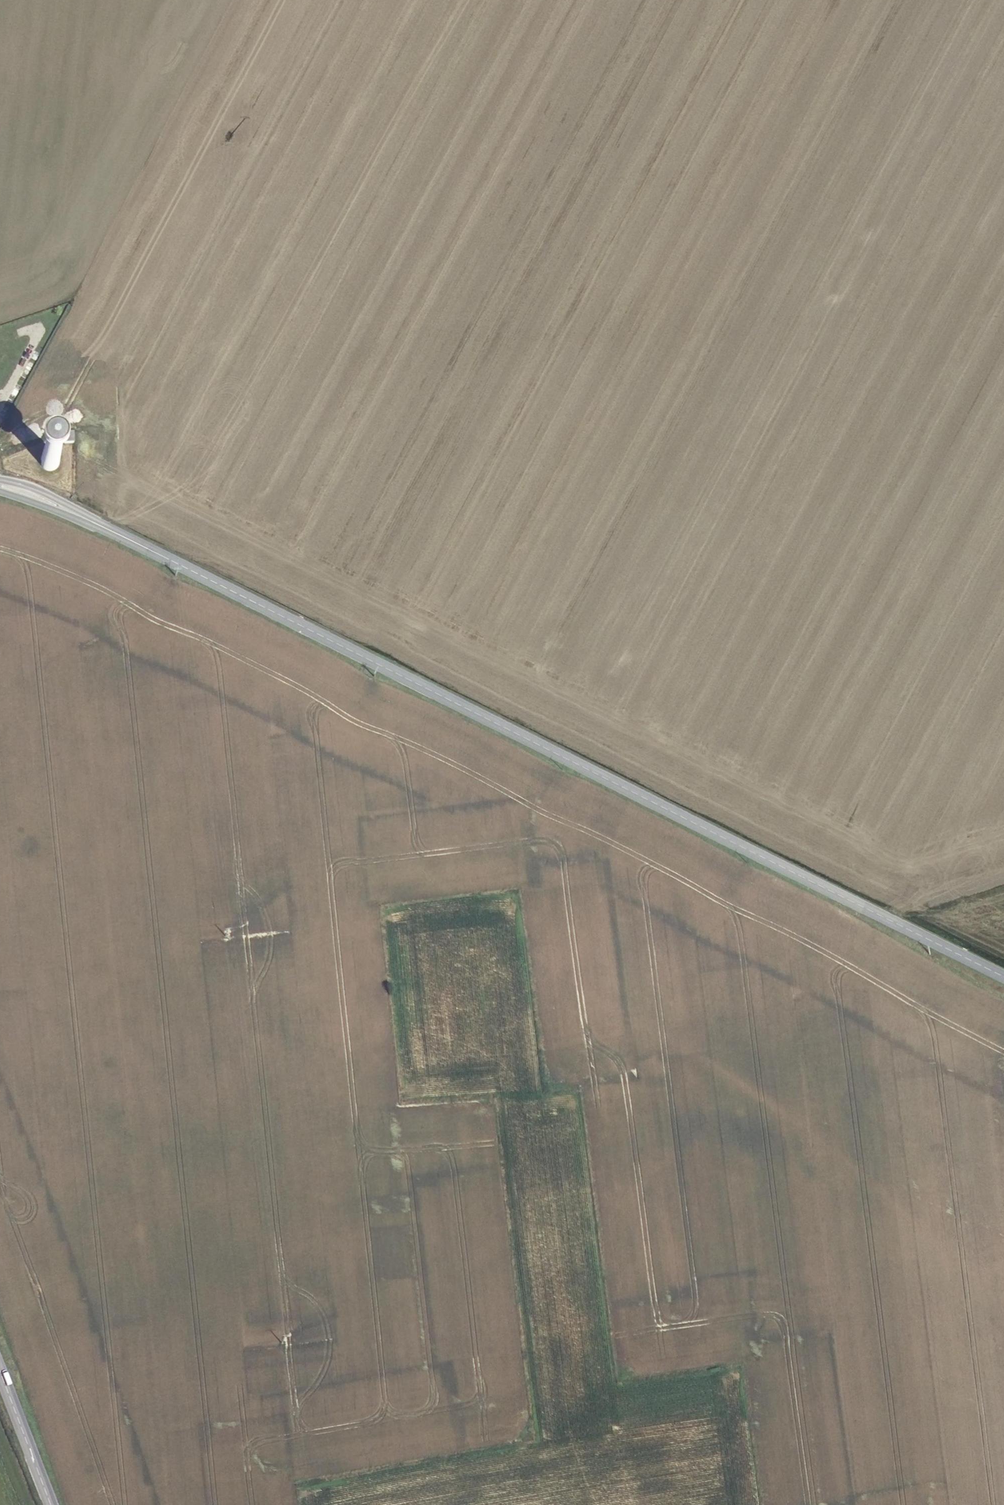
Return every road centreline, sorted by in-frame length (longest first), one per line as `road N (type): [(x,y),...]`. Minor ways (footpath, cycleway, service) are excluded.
road 1 (tertiary): [(1003,978),(180,563),(0,484)]
road 2 (secondary): [(0,1370),(51,1504)]

